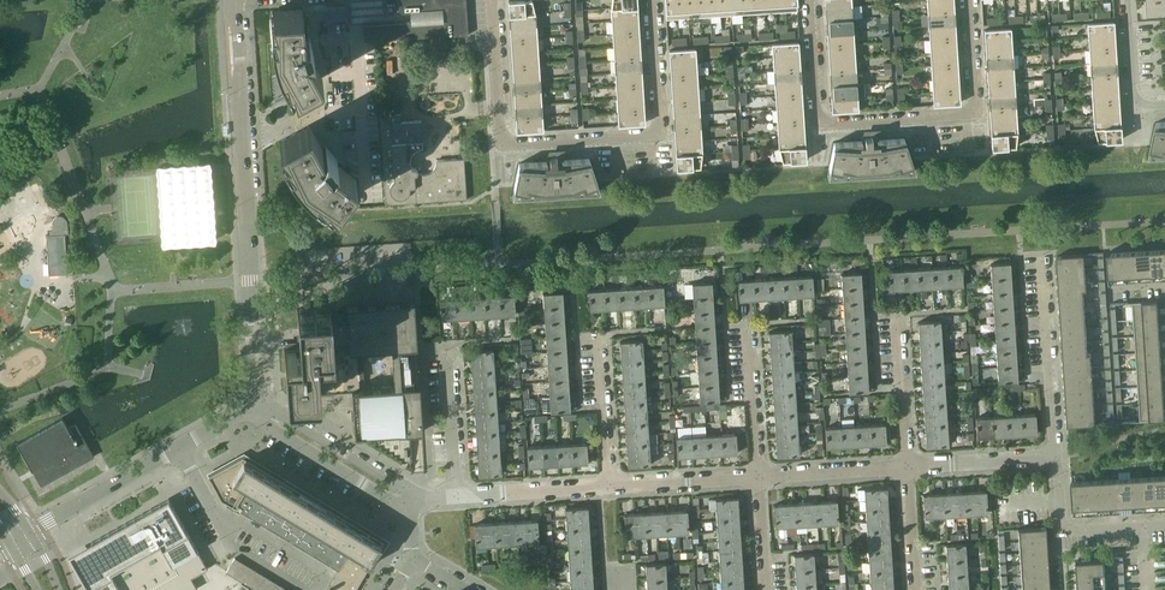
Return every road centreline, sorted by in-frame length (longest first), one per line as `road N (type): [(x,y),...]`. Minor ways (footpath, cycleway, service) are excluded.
road 1 (residential): [(653,0),(661,131),(520,144),(501,138),(492,0)]
road 2 (residential): [(969,0),(973,111),(817,120),(809,0)]
road 3 (residential): [(251,282),(232,0)]
road 4 (residential): [(30,532),(254,404)]
road 5 (residential): [(1056,456),(1043,257)]
road 6 (residential): [(254,404),(273,430),(410,513)]
road 7 (residential): [(420,497),(267,397)]
road 8 (residential): [(1056,456),(1061,532),(1144,526)]
road 9 (residential): [(608,485),(597,333)]
road 10 (residential): [(758,475),(748,323)]
road 11 (residential): [(456,495),(608,485)]
road 12 (residential): [(906,466),(896,315)]
road 13 (residential): [(906,466),(1056,456)]
road 14 (residential): [(608,485),(758,475)]
road 15 (residential): [(758,475),(906,466)]
road 16 (residential): [(456,495),(446,353)]
road 17 (residential): [(1126,0),(1133,94),(1145,104),(1164,103)]
road 18 (residential): [(913,589),(906,466)]
road 19 (residential): [(251,282),(254,404)]

